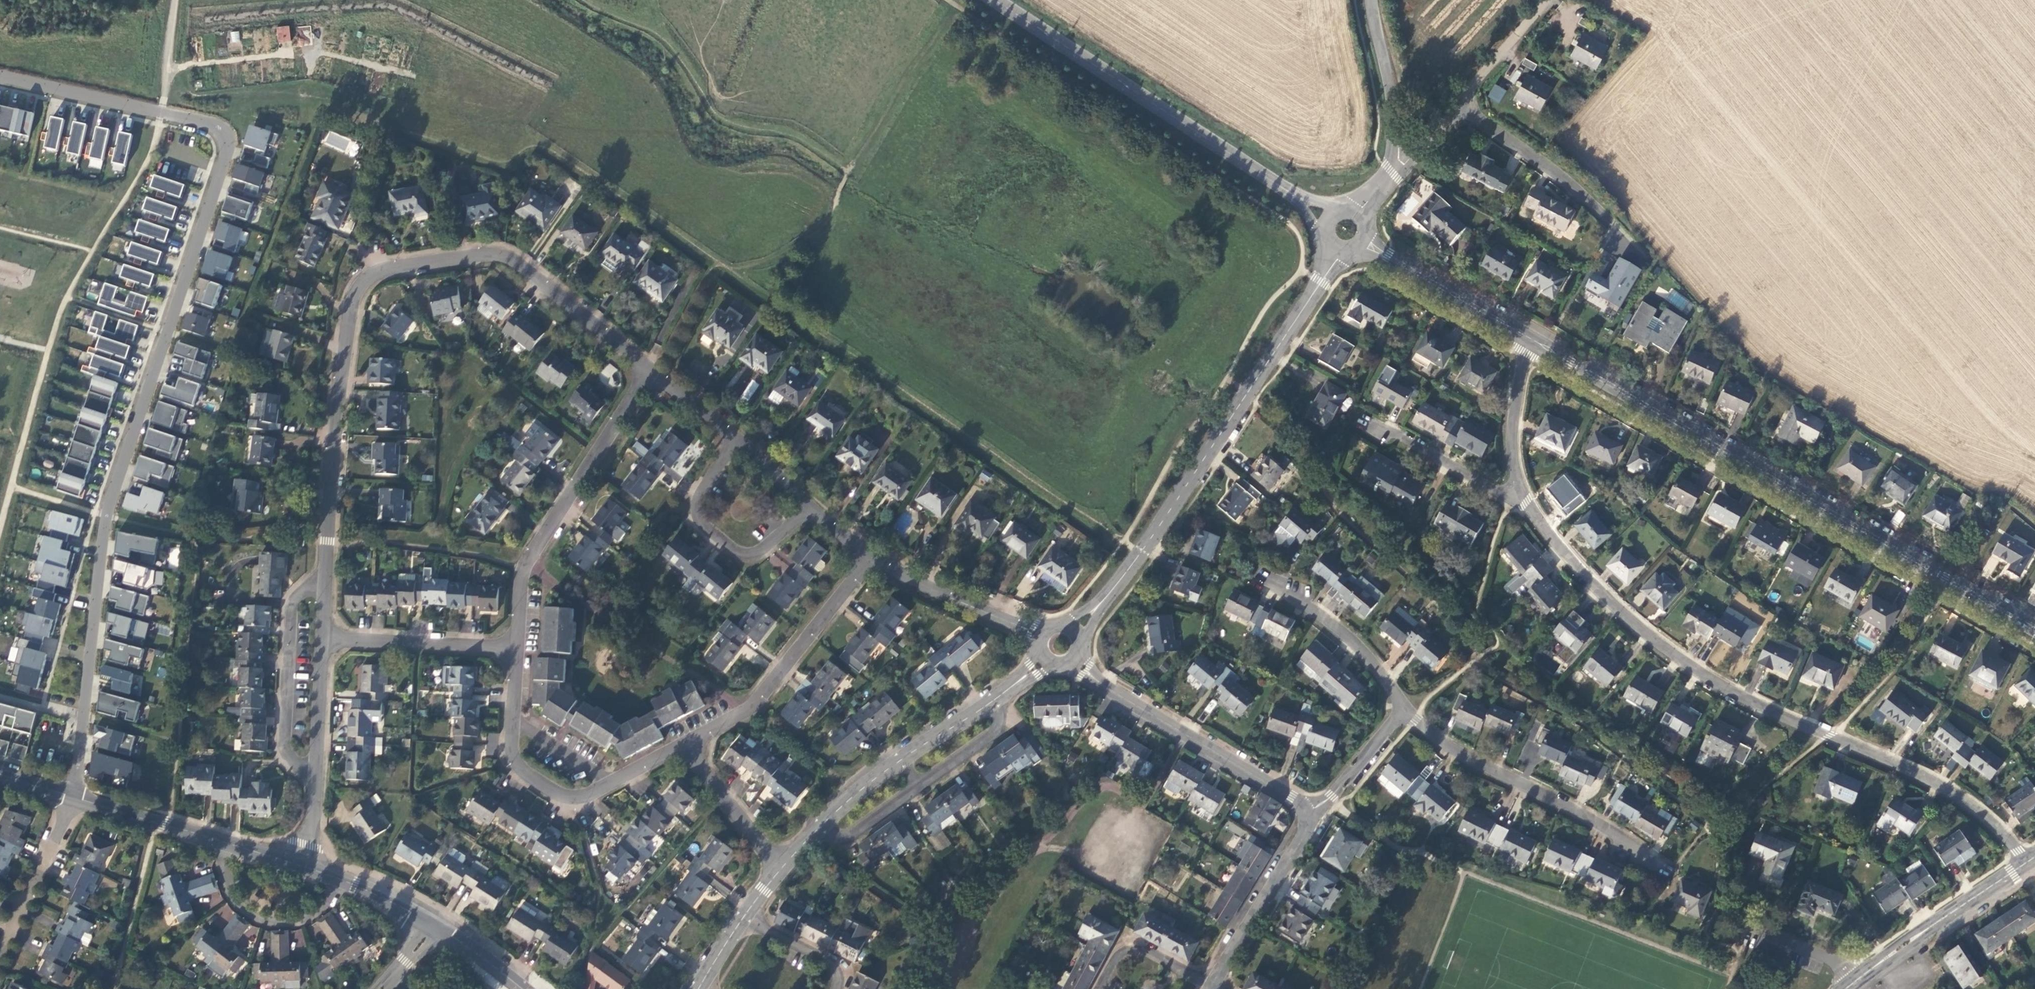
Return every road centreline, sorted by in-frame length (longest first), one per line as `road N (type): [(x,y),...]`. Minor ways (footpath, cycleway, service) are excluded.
road 1 (residential): [(0,75),(159,111),(226,135),(106,516),(74,796)]
road 2 (residential): [(325,636),(352,295),(365,280),(386,268),(504,253),(648,373)]
road 3 (residential): [(1520,489),(1594,586),(1708,679),(1939,784),(2032,861)]
road 4 (tertiary): [(1535,340),(2034,627)]
road 5 (secondary): [(1074,629),(1246,398),(1338,248)]
road 6 (secondary): [(1328,217),(997,0)]
road 7 (secondary): [(781,866),(889,763),(1046,661)]
road 8 (residential): [(1407,708),(1415,721),(1672,870)]
road 9 (residential): [(515,648),(524,567),(648,373)]
road 10 (residential): [(686,744),(578,798),(556,793),(513,761),(515,648)]
road 11 (residential): [(648,373),(872,560)]
road 12 (residential): [(1074,659),(1305,812)]
road 13 (residential): [(872,560),(744,713),(686,744)]
road 14 (unclassified): [(310,867),(74,796)]
road 15 (residential): [(310,867),(325,636)]
road 16 (tertiary): [(1858,976),(2032,861)]
road 17 (tertiary): [(1360,241),(1535,340)]
road 18 (residential): [(1212,984),(1304,833),(1305,812)]
road 19 (residential): [(325,636),(515,648)]
road 20 (residential): [(1456,105),(1604,217)]
road 21 (residential): [(1520,489),(1505,492),(1355,414)]
road 22 (residential): [(872,560),(1039,636)]
road 23 (residential): [(1407,708),(1350,640),(1275,583)]
road 24 (residential): [(74,796),(0,956)]
road 25 (unclassified): [(1390,170),(1390,100),(1371,0)]
road 26 (residential): [(781,866),(686,744)]
road 27 (residential): [(1535,340),(1513,412),(1520,489)]
road 28 (residential): [(1305,812),(1330,796),(1407,708)]
road 29 (unclassified): [(437,926),(310,867)]
road 30 (unclassified): [(1456,105),(1547,0)]
road 31 (residential): [(1212,984),(1143,949),(1123,953),(1102,988)]
road 32 (residential): [(836,988),(832,965),(743,917)]

